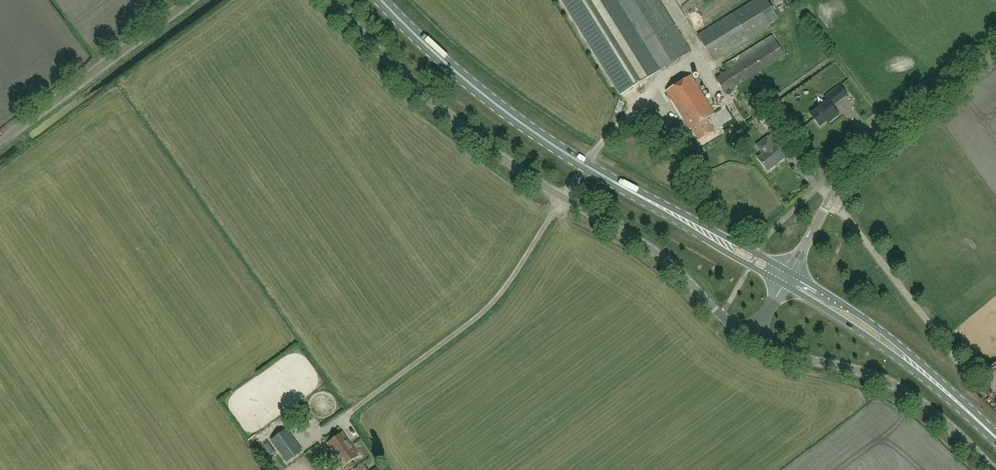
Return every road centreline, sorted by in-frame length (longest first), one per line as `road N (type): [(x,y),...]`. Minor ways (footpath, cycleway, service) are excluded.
road 1 (unclassified): [(754,339),(650,250),(456,126),(332,0)]
road 2 (primary): [(657,205),(510,114),(382,0)]
road 3 (unclassified): [(790,272),(852,169),(995,51)]
road 4 (unclassified): [(992,469),(894,386),(754,339)]
road 5 (unclassified): [(0,140),(190,0)]
road 6 (primary): [(965,409),(886,334),(790,272)]
road 7 (primary): [(783,284),(965,409)]
road 8 (primary): [(790,272),(657,205)]
road 9 (primary): [(657,205),(783,284)]

